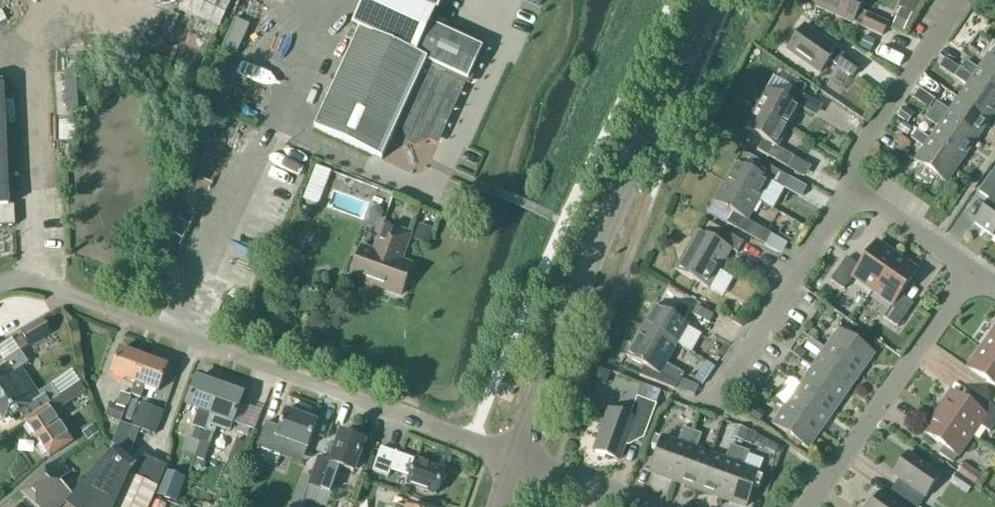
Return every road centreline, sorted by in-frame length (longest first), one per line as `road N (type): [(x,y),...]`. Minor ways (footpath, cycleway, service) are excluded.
road 1 (residential): [(514,458),(32,281),(0,284)]
road 2 (secondary): [(514,458),(612,210),(708,0)]
road 3 (residential): [(809,506),(971,273)]
road 4 (residential): [(713,401),(857,192)]
road 5 (residential): [(857,192),(856,153),(963,0)]
road 6 (residential): [(514,458),(653,506)]
road 7 (residential): [(857,192),(971,273)]

